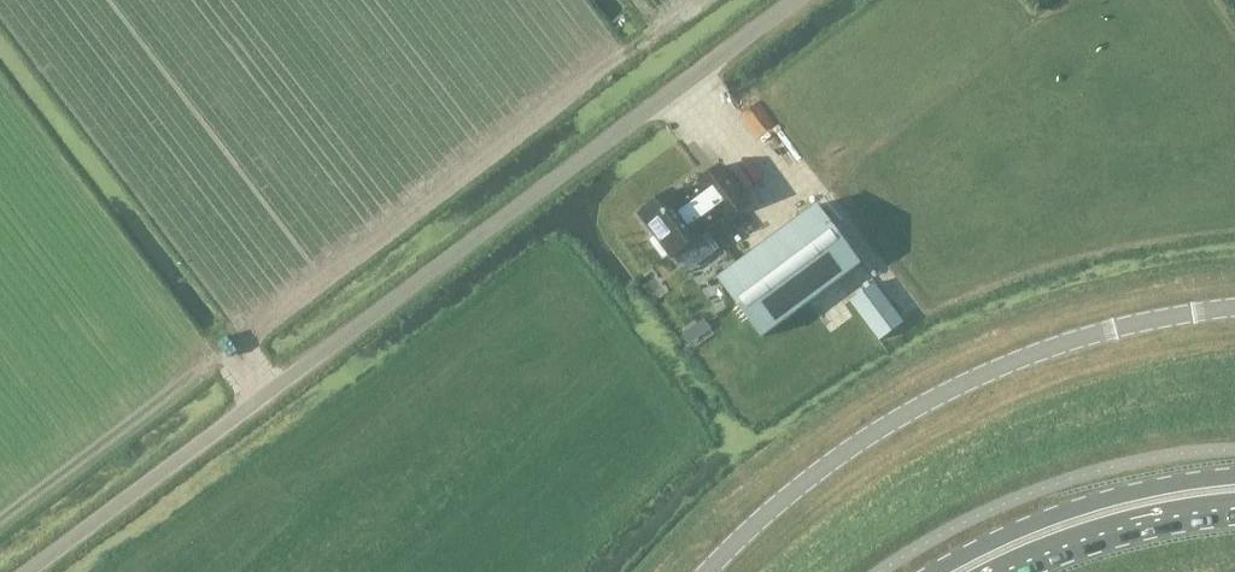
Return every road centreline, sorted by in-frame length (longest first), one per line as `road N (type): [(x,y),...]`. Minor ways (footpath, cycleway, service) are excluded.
road 1 (unclassified): [(24,571),(795,0)]
road 2 (unclassified): [(1234,307),(1095,333),(960,384),(803,482),(704,571)]
road 3 (primary): [(1234,474),(1087,503),(930,571)]
road 4 (primary): [(999,571),(1118,528),(1234,507)]

